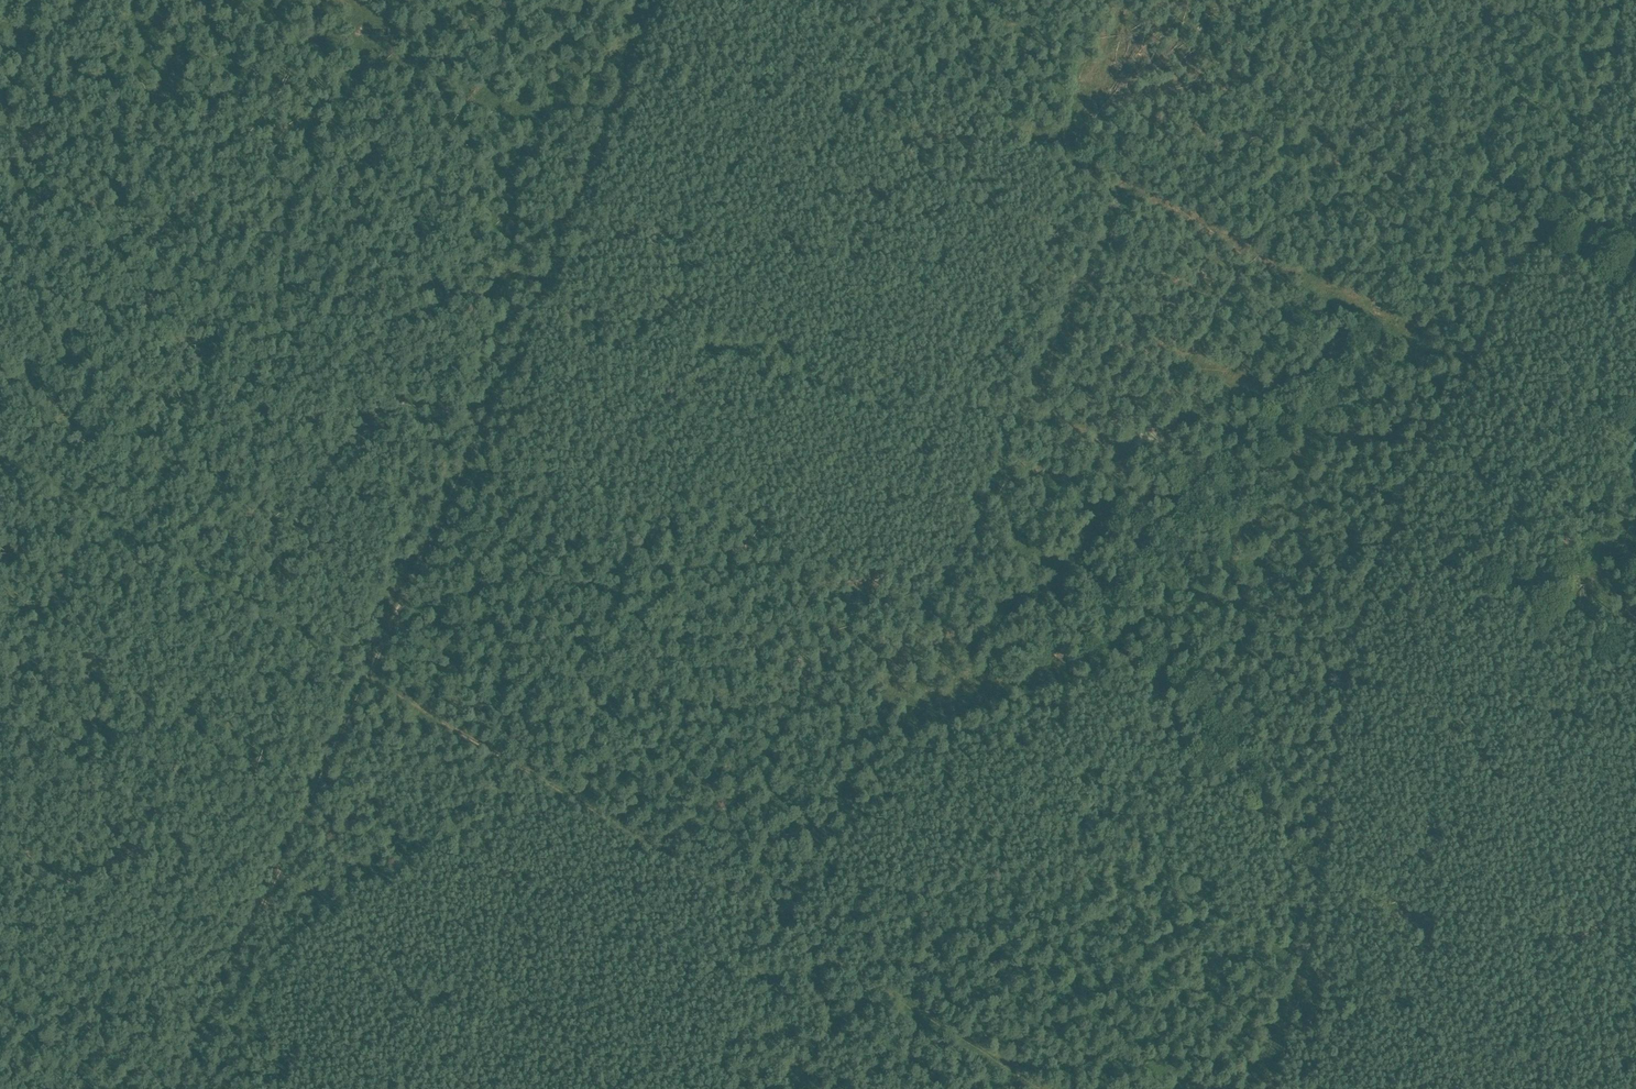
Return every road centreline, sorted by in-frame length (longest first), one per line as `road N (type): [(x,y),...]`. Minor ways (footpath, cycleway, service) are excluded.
road 1 (track): [(171,1088),(258,885),(467,456),(648,0)]
road 2 (track): [(1247,1088),(1304,964),(1355,620),(1438,418),(1601,98),(1612,67),(1609,0)]
road 3 (track): [(361,672),(859,969),(1040,1088)]

